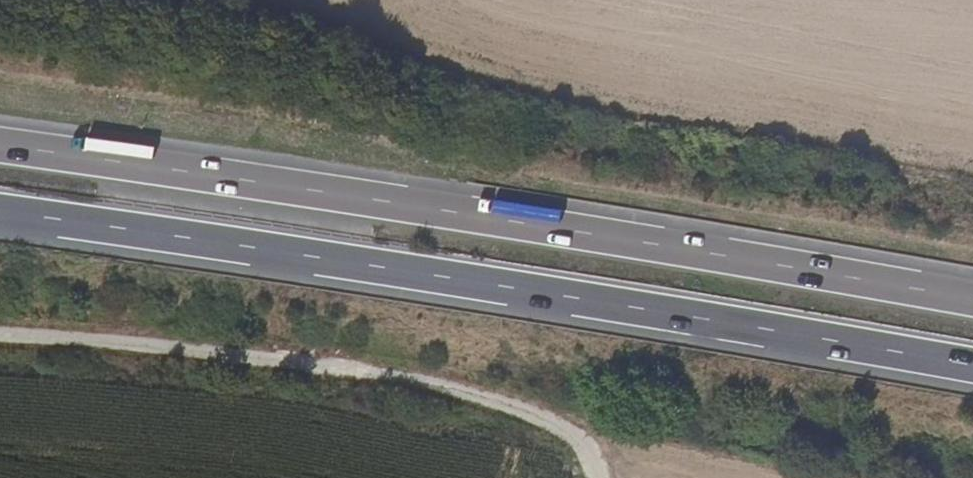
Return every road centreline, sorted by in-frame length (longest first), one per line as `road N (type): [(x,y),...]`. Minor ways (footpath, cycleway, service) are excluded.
road 1 (trunk): [(0,212),(468,281),(972,370)]
road 2 (trunk): [(972,297),(258,180),(0,147)]

